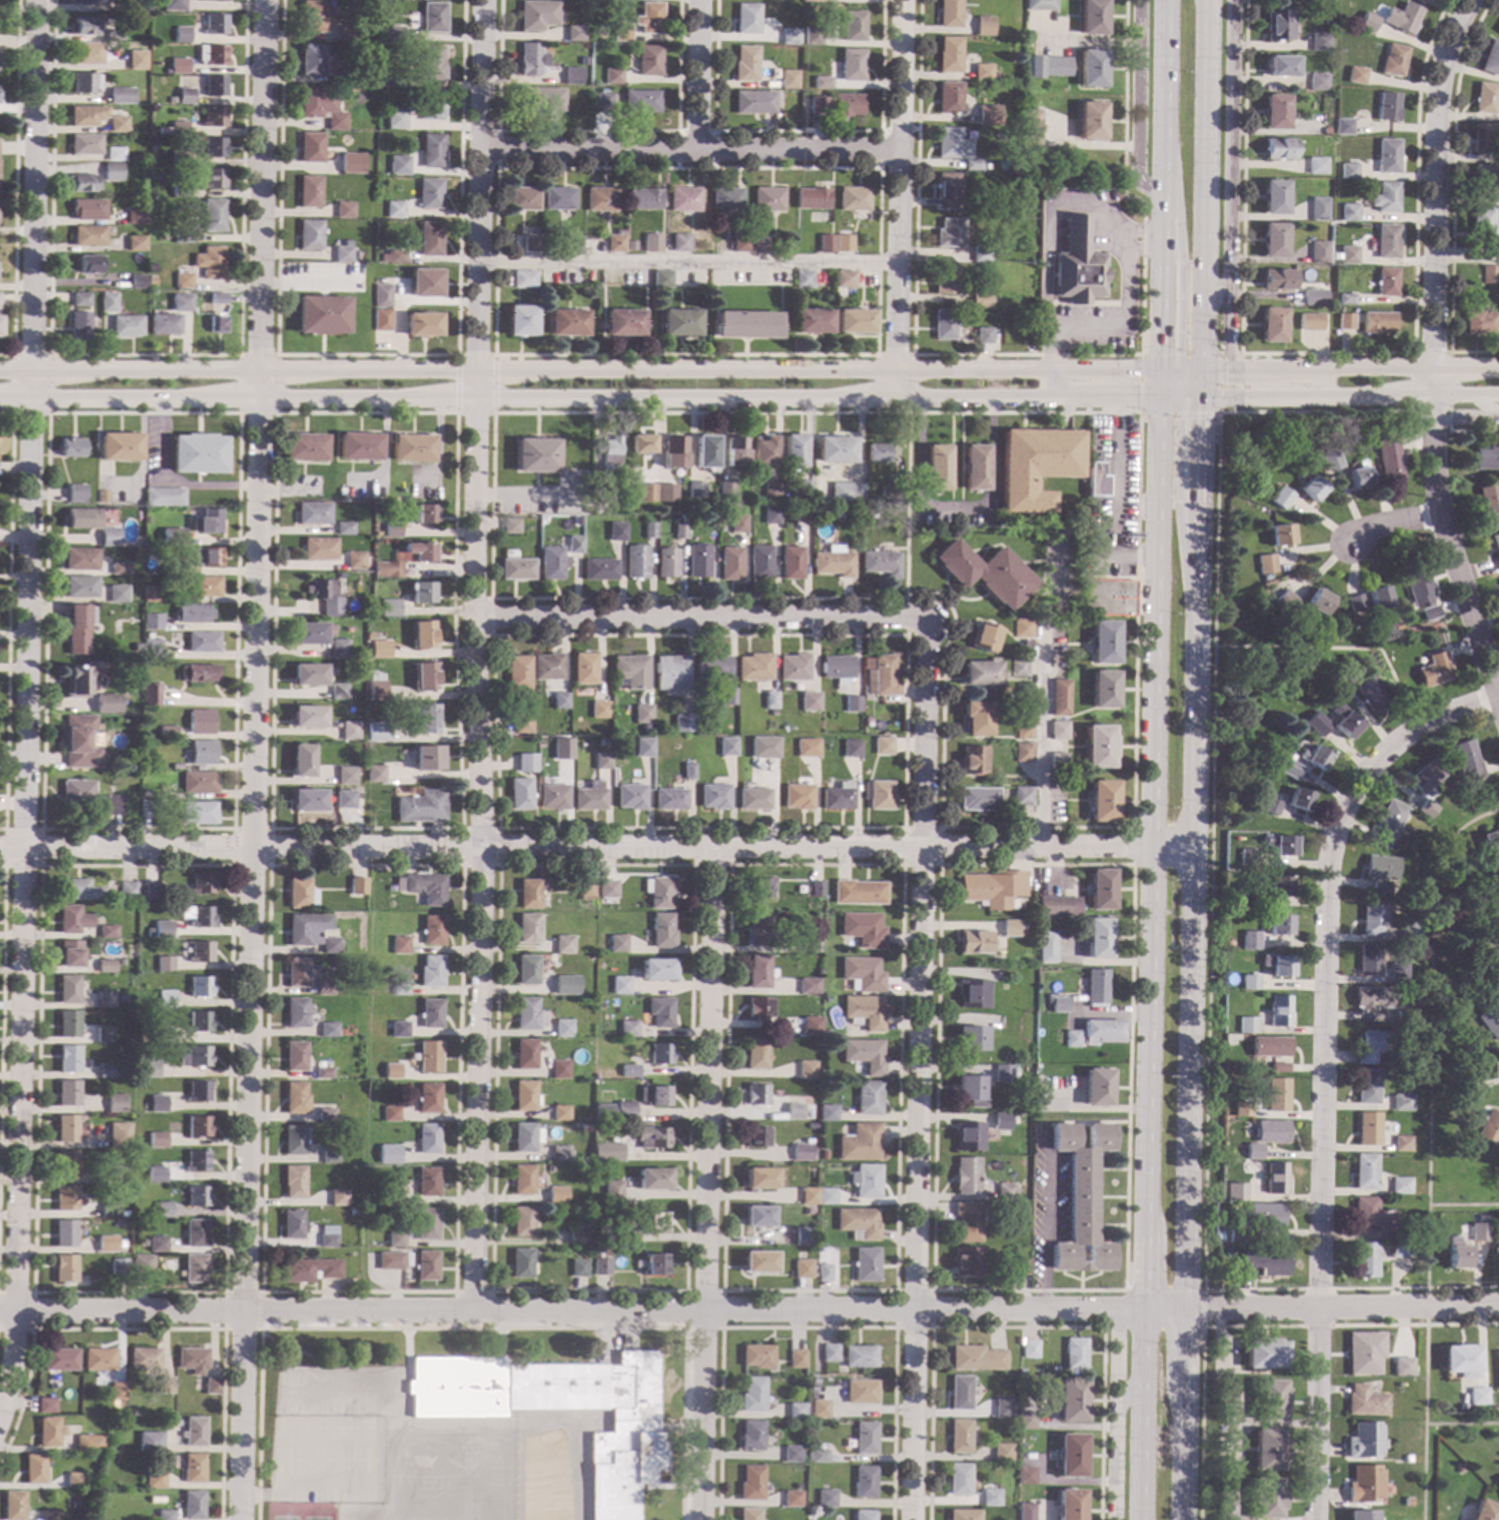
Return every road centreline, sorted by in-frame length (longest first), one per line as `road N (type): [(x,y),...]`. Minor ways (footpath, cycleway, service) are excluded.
road 1 (residential): [(264,0),(240,1519)]
road 2 (residential): [(36,0),(18,1292),(16,1353),(0,1423)]
road 3 (residential): [(483,0),(474,1312)]
road 4 (tertiary): [(1153,370),(0,370)]
road 5 (residential): [(1151,846),(0,849)]
road 6 (residential): [(1138,1313),(0,1313)]
road 7 (tertiary): [(0,401),(1047,398)]
road 8 (residential): [(1498,694),(1444,712),(1380,753),(1351,786),(1335,826),(1325,877),(1314,1519)]
road 9 (residential): [(925,622),(911,1519)]
road 10 (secondary): [(1183,1314),(1203,504)]
road 11 (residential): [(712,849),(701,1519)]
road 12 (residential): [(925,622),(475,618)]
road 13 (residential): [(898,150),(482,150)]
road 14 (residential): [(901,0),(896,398)]
road 15 (secondary): [(1151,846),(1140,1236)]
road 16 (secondary): [(1153,397),(1151,785)]
road 17 (residential): [(1470,0),(1450,35),(1437,96),(1434,367)]
road 18 (residential): [(1237,370),(1227,346),(1232,0)]
road 19 (secondary): [(1206,370),(1211,0)]
road 20 (residential): [(1498,694),(1441,517),(1434,367)]
road 21 (residential): [(1498,1308),(1183,1314)]
road 22 (tertiary): [(1498,366),(1206,370)]
road 23 (secondary): [(1159,109),(1179,235),(1179,370)]
road 24 (secondary): [(1159,109),(1153,370)]
road 25 (secondary): [(1200,630),(1179,503),(1178,398)]
road 26 (tertiary): [(1205,398),(1436,394)]
road 27 (residential): [(1119,1312),(1115,1519)]
road 28 (secondary): [(1138,1313),(1136,1519)]
road 29 (residential): [(1140,0),(1137,165),(1157,191)]
road 30 (residential): [(699,0),(696,149)]
road 31 (secondary): [(1180,1519),(1182,1389)]

